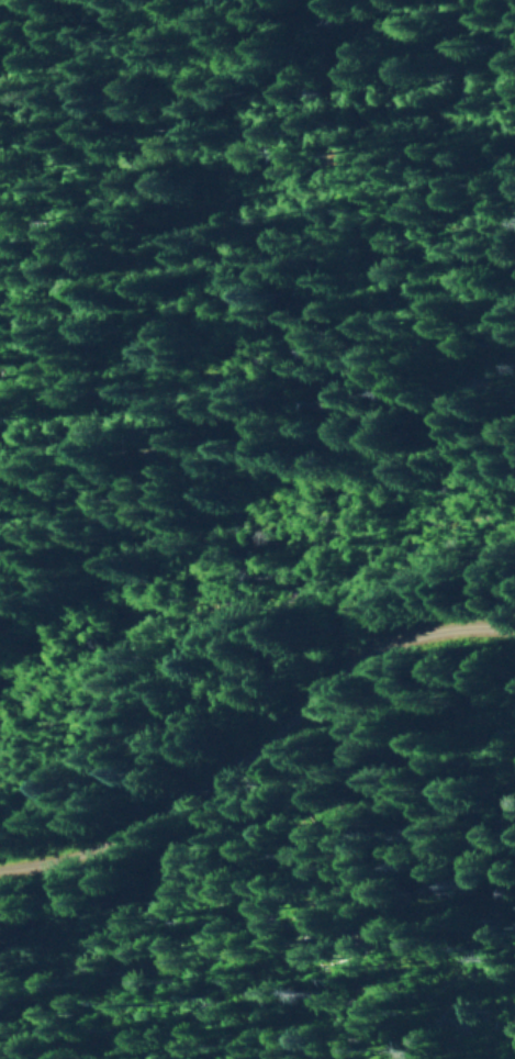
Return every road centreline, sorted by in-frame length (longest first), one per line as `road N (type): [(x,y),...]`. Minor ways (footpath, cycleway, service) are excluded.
road 1 (track): [(0,870),(60,855),(166,801),(264,742),(347,664),(382,643),(459,629),(514,635)]

